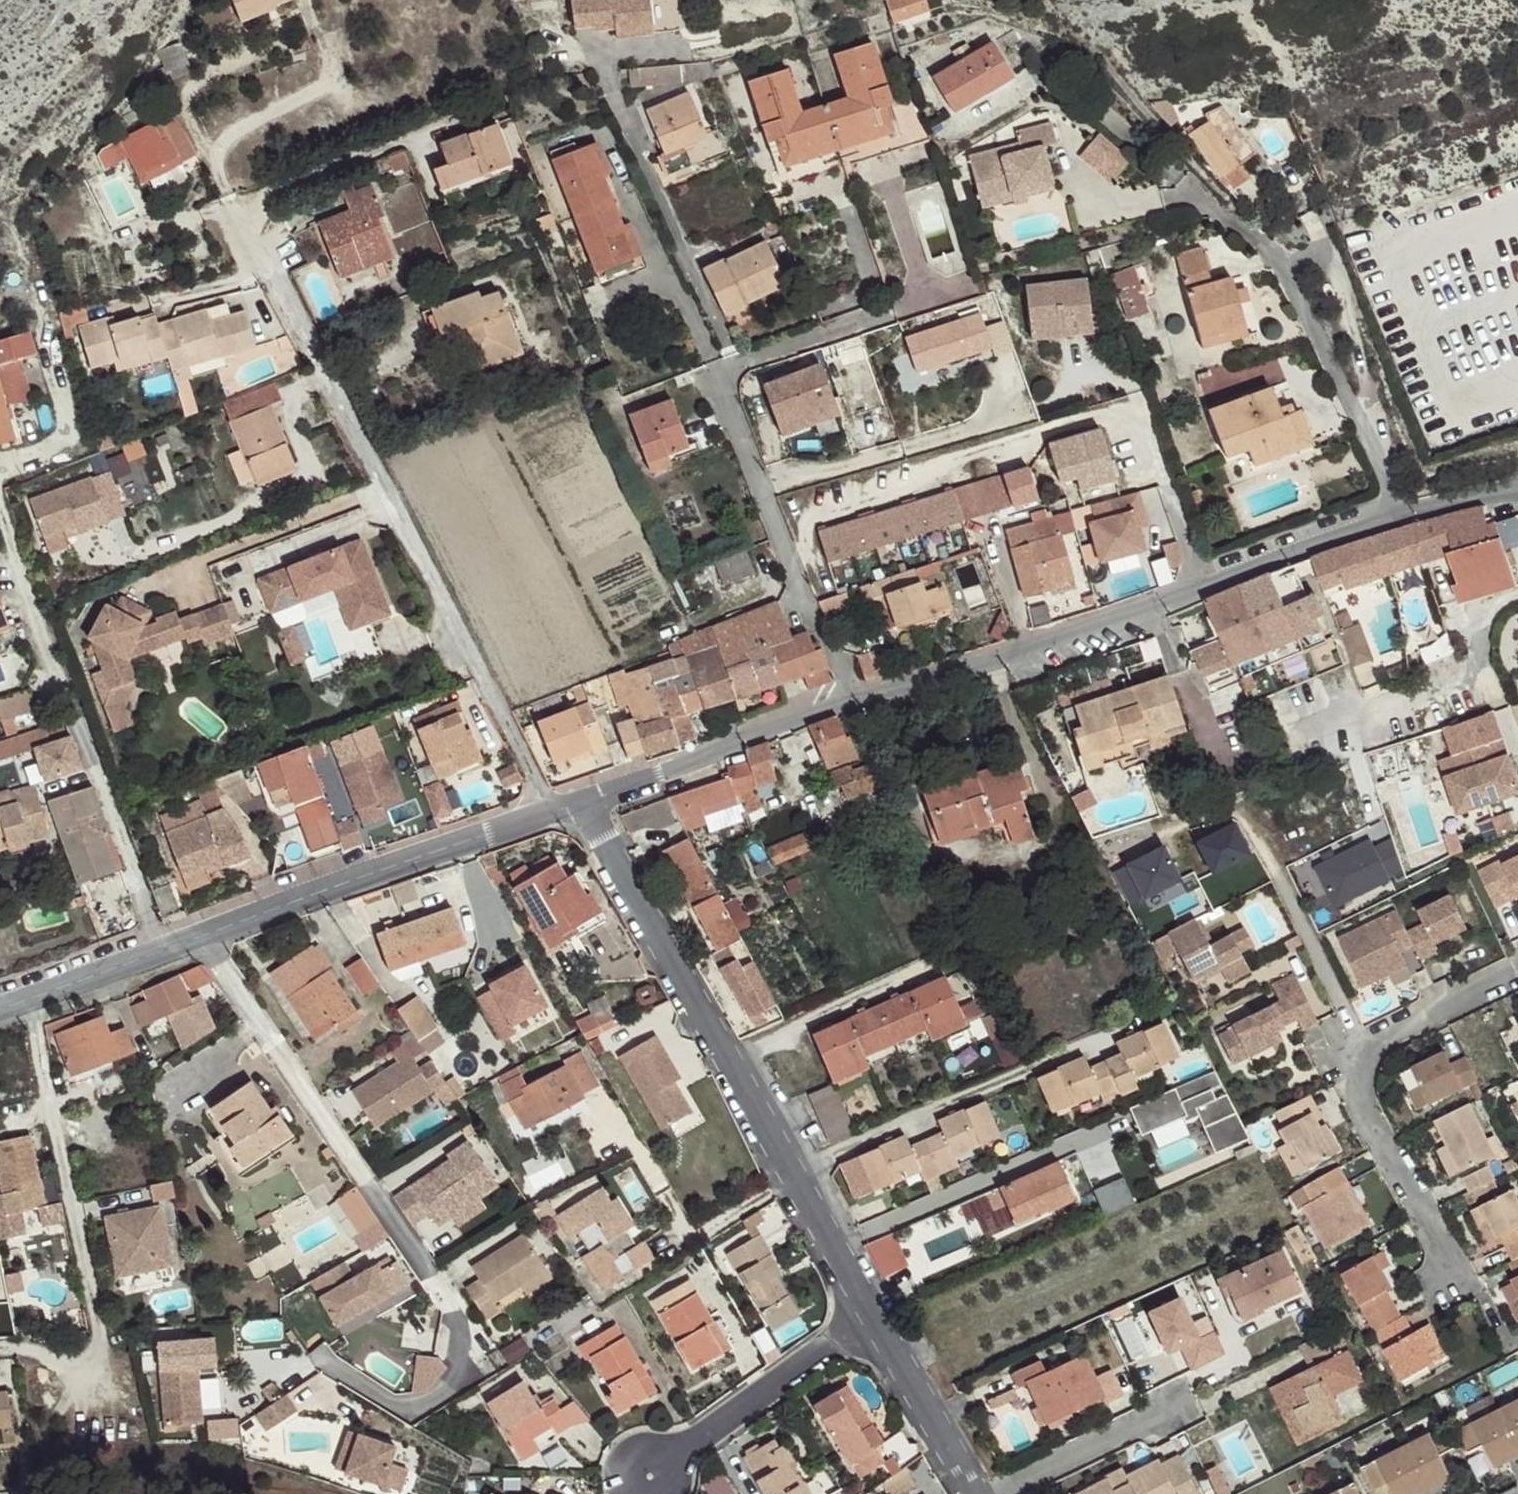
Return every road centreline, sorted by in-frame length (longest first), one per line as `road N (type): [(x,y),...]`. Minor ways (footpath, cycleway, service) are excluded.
road 1 (residential): [(261,253),(551,809)]
road 2 (residential): [(876,1310),(581,799)]
road 3 (residential): [(856,697),(1009,655),(1403,515)]
road 4 (residential): [(1078,84),(1289,277),(1403,515)]
road 5 (residential): [(473,1334),(202,937)]
road 6 (residential): [(1461,1287),(1364,1108),(1360,1059),(1374,1043),(1517,971)]
road 7 (residential): [(80,1383),(105,1337),(31,999)]
road 8 (residential): [(202,937),(551,809)]
road 9 (residential): [(895,309),(716,372),(762,489)]
road 10 (residential): [(581,799),(856,697)]
road 11 (residential): [(651,1473),(876,1310)]
road 12 (residential): [(762,489),(817,625),(856,697)]
road 13 (residential): [(985,1493),(876,1310)]
road 14 (residential): [(31,999),(202,937)]
road 15 (residential): [(903,448),(762,489)]

